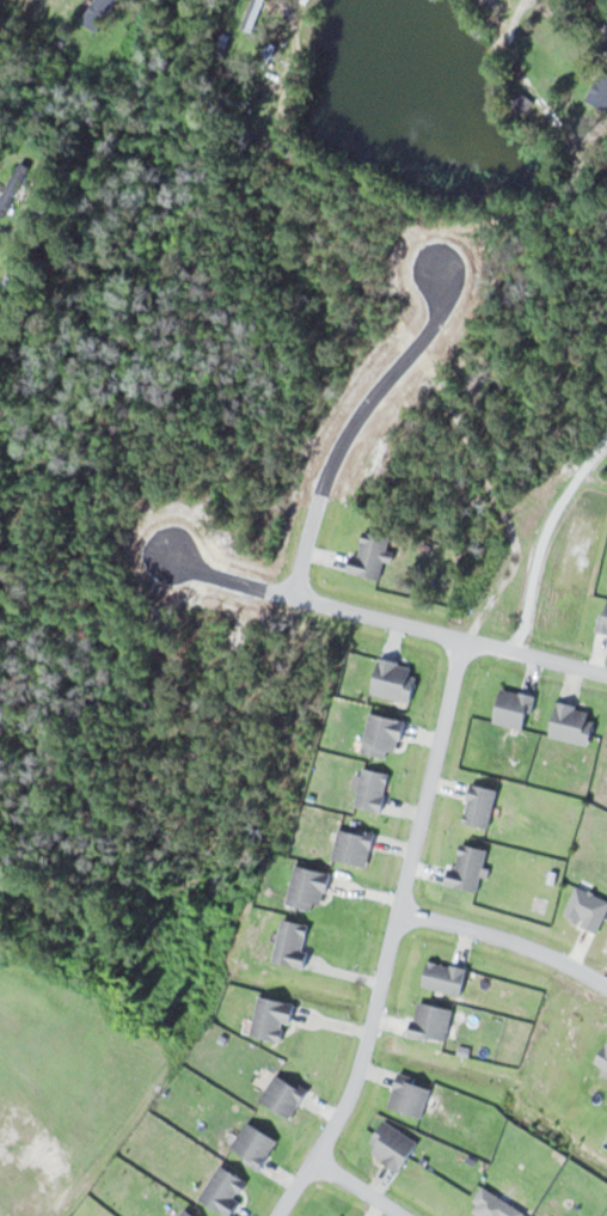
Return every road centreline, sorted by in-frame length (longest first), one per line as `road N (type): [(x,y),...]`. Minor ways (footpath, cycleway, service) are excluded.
road 1 (residential): [(275,1215),(358,1067),(462,638)]
road 2 (residential): [(462,638),(513,544),(439,368),(434,234)]
road 3 (residential): [(495,0),(527,71),(563,121),(580,170),(575,190),(534,214),(434,234)]
road 4 (residential): [(265,589),(606,674)]
road 5 (residential): [(434,234),(294,163),(284,115),(308,0)]
road 6 (residential): [(514,652),(535,554),(606,446)]
road 7 (residential): [(398,910),(515,939)]

